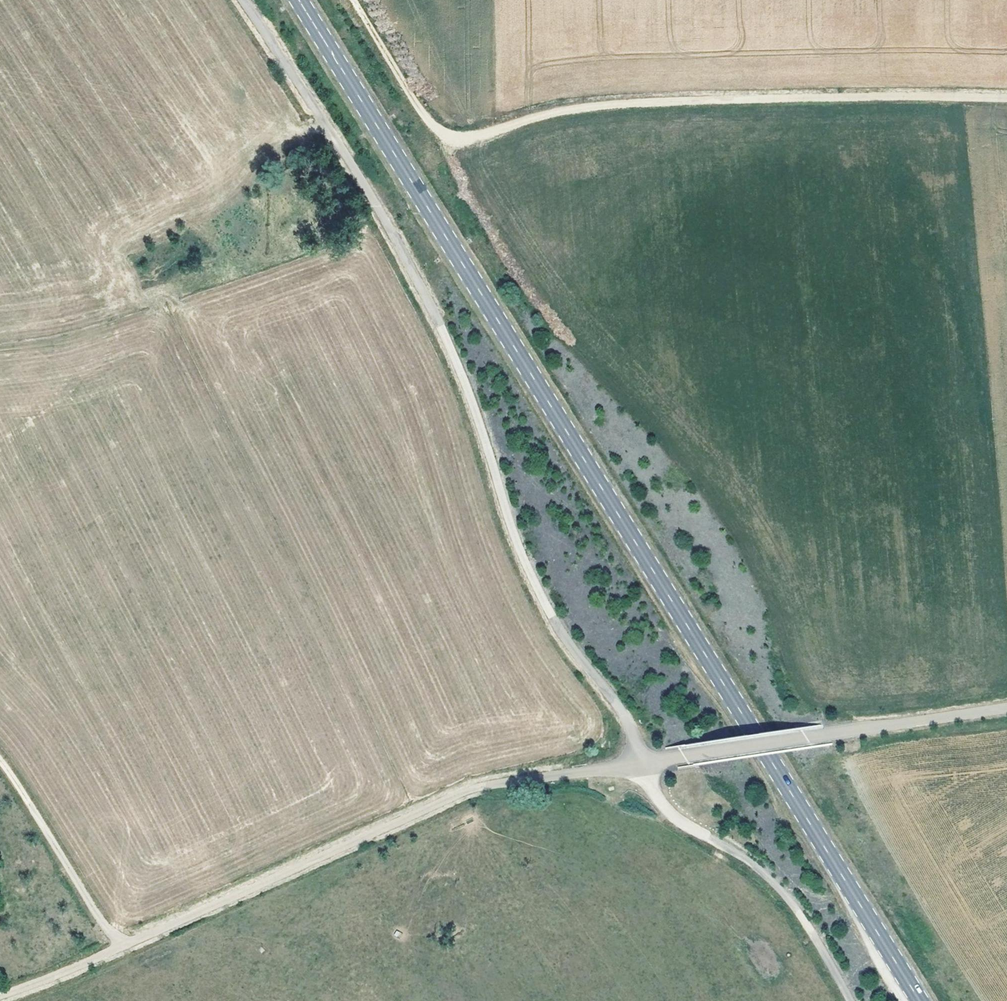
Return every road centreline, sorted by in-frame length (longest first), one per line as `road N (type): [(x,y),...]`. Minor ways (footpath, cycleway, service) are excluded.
road 1 (primary): [(916,1000),(297,0)]
road 2 (track): [(1006,101),(694,104),(548,115),(462,143),(428,123),(354,0)]
road 3 (track): [(486,785),(0,995)]
road 4 (unclassified): [(486,785),(1006,708)]
road 5 (track): [(637,764),(672,824),(761,874),(809,929),(848,1000)]
road 6 (track): [(120,946),(0,762)]

